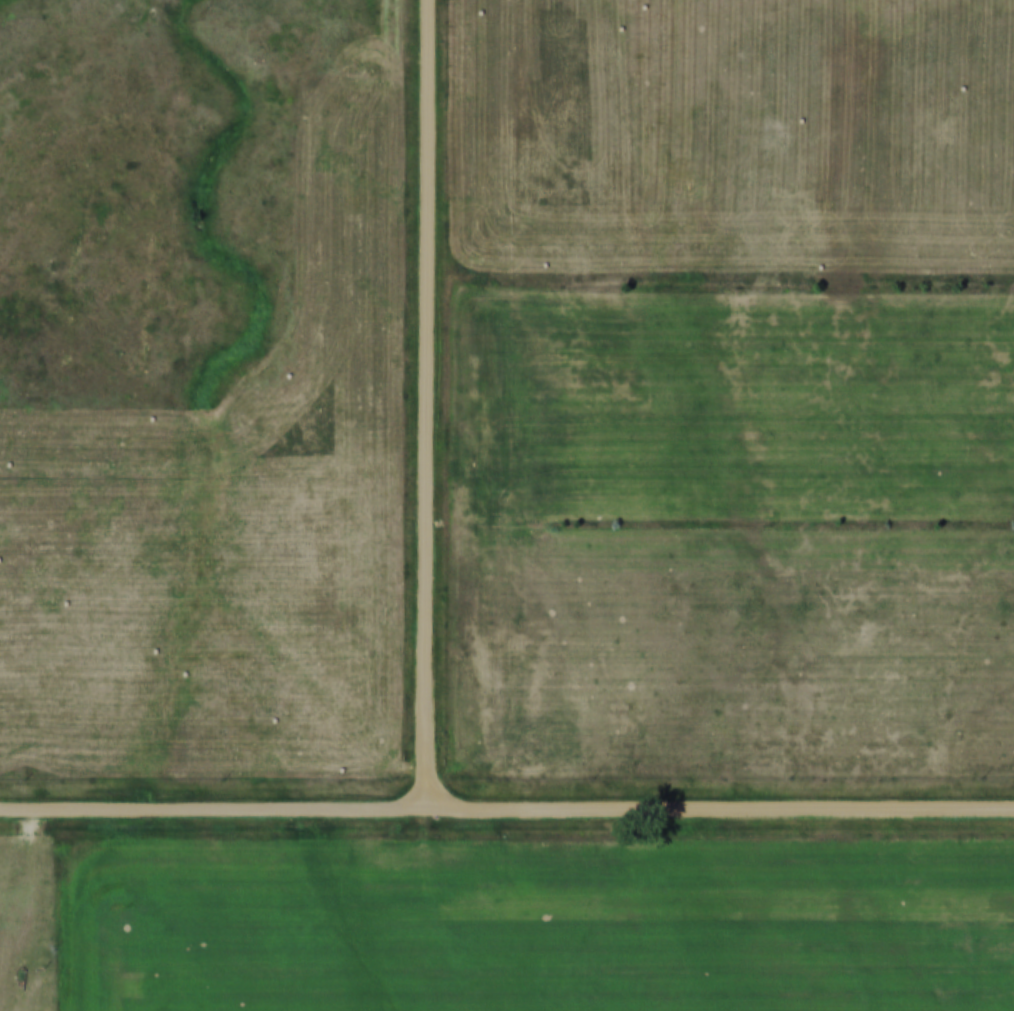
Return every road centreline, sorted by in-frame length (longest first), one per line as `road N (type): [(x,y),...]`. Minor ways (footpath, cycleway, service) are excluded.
road 1 (residential): [(431,804),(432,0)]
road 2 (residential): [(1013,806),(431,804)]
road 3 (residential): [(0,809),(431,804)]

